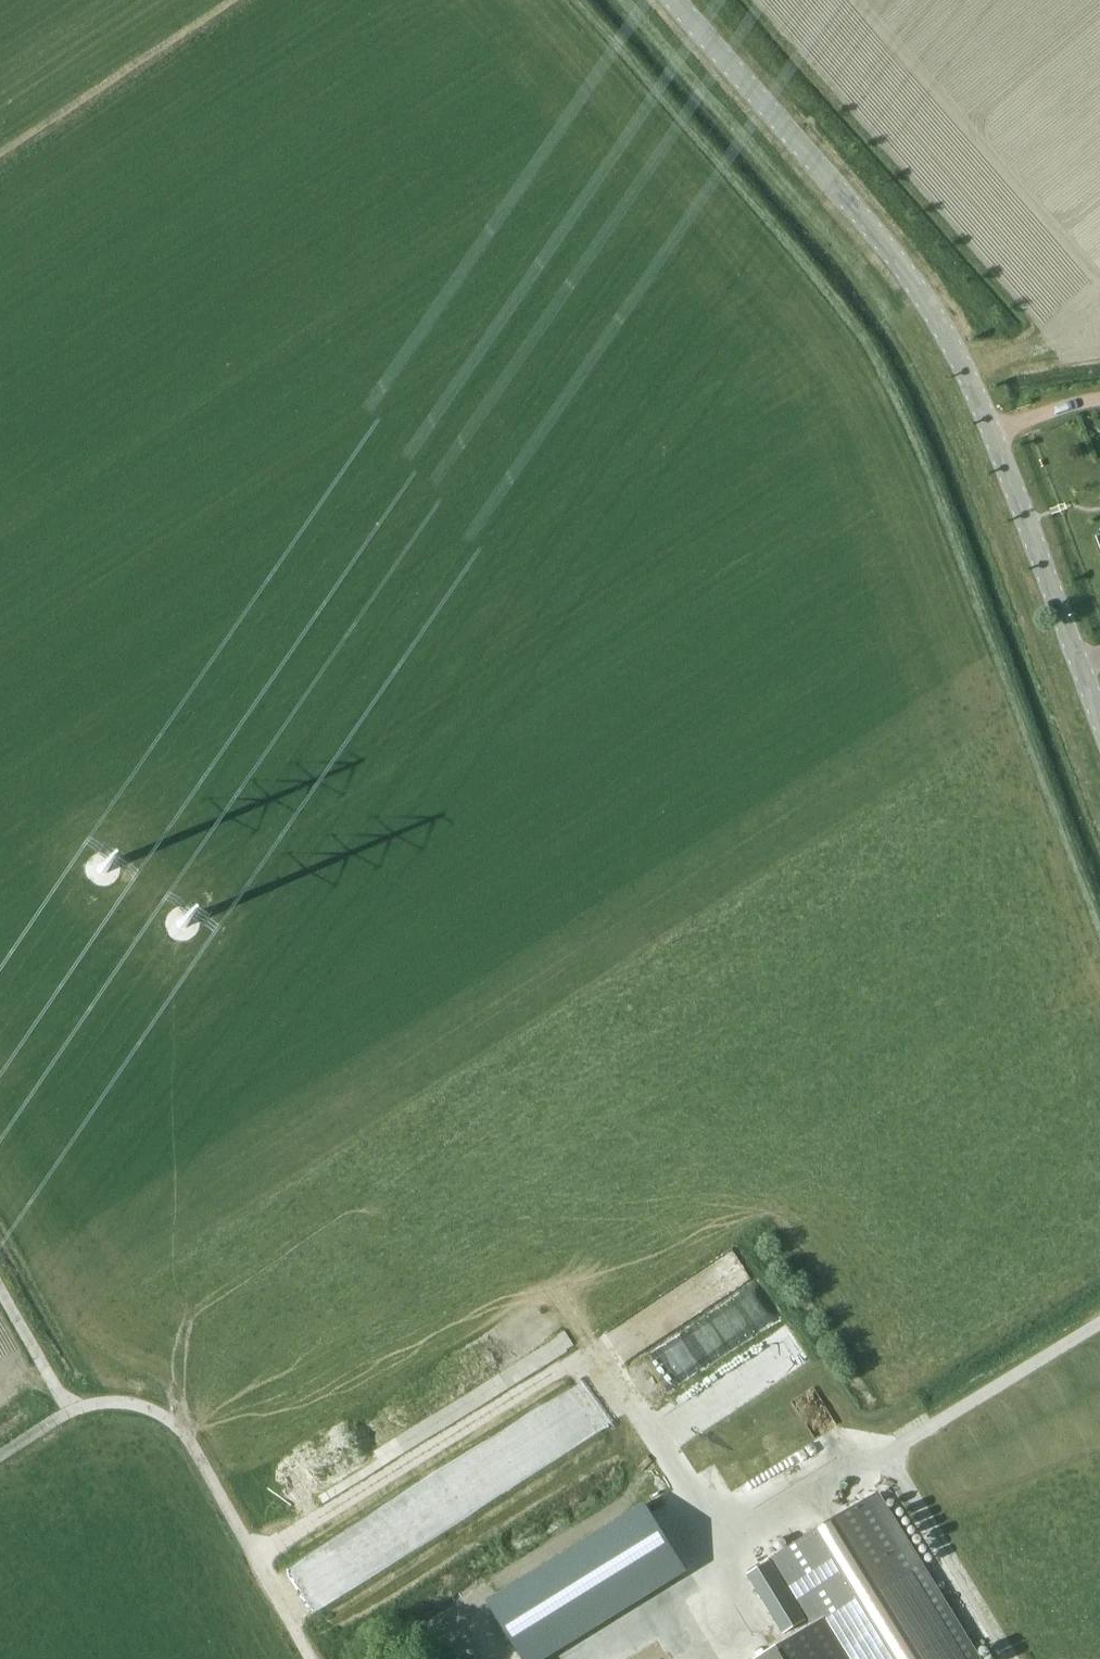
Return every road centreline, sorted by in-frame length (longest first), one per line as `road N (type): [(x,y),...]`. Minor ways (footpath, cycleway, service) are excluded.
road 1 (tertiary): [(1099,706),(983,391),(950,325),(684,0)]

